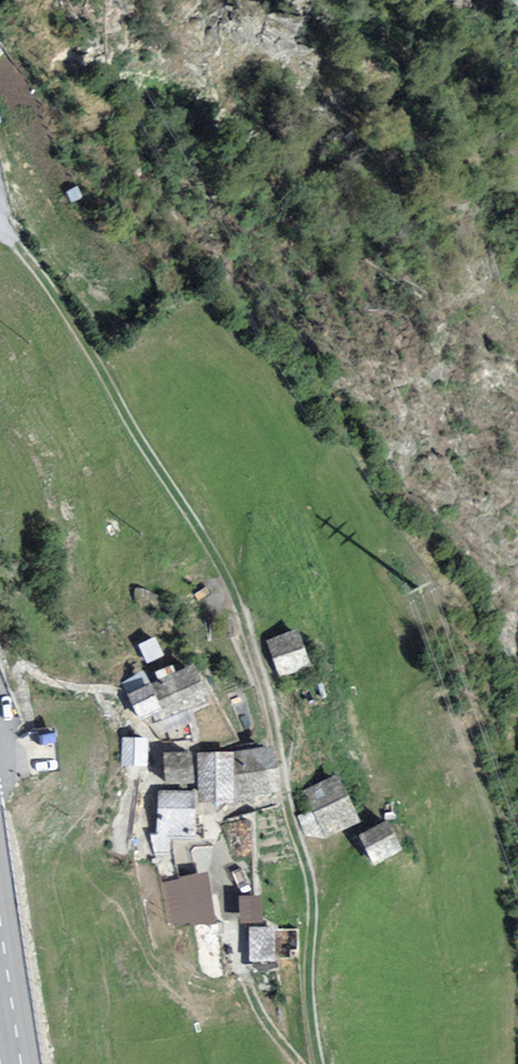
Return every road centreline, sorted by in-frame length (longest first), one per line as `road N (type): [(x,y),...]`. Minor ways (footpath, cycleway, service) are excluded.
road 1 (track): [(0,219),(227,579),(268,701),(286,804)]
road 2 (track): [(286,804),(310,880),(308,976),(319,1063)]
road 3 (secondary): [(0,923),(22,1063)]

